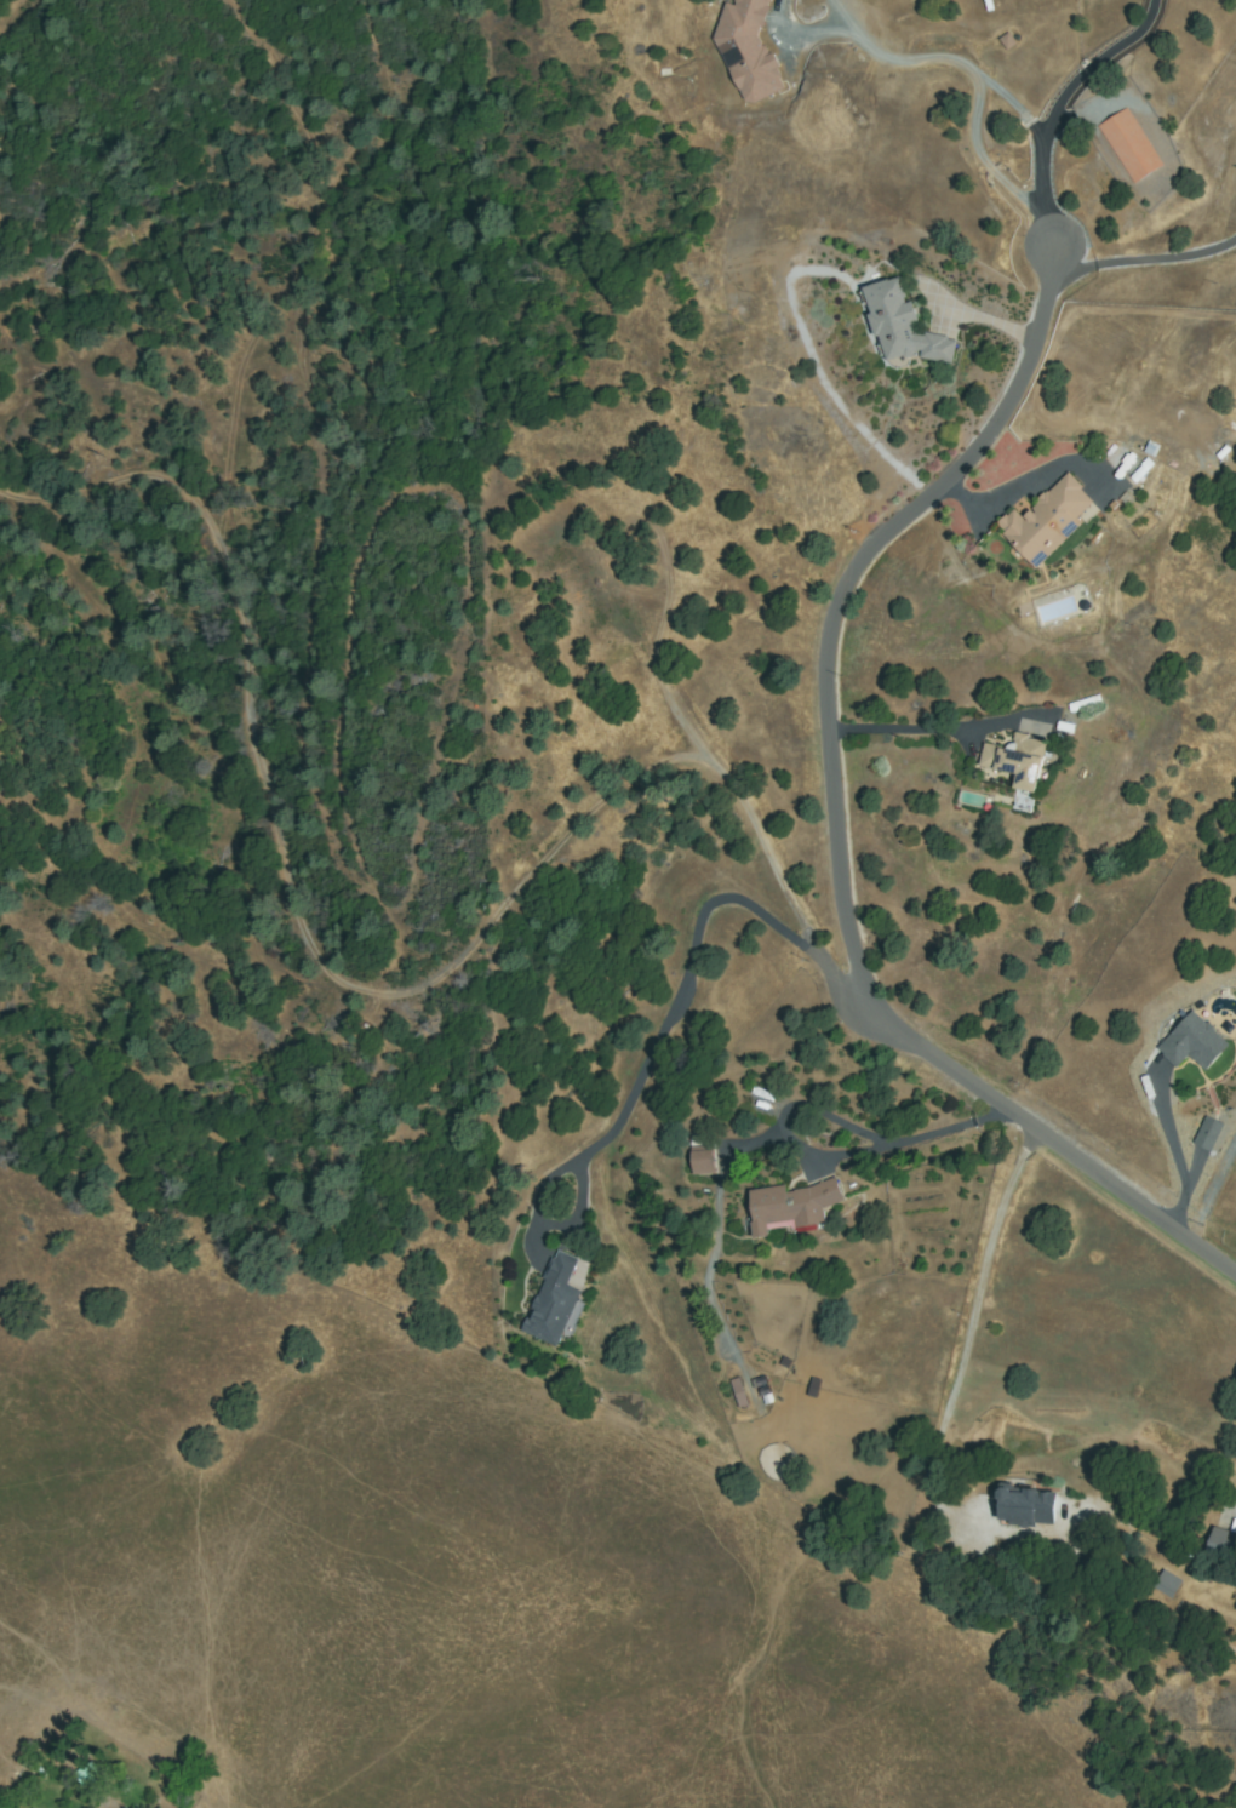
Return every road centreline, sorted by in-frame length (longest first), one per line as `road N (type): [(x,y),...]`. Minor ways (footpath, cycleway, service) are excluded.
road 1 (residential): [(870,1008),(848,929),(841,856),(829,696),(837,613),(868,555),(973,462),(1014,405),(1051,301),(1058,247)]
road 2 (track): [(241,562),(246,412),(258,354),(391,105),(393,75),(367,0)]
road 3 (residential): [(870,1008),(1235,1278)]

